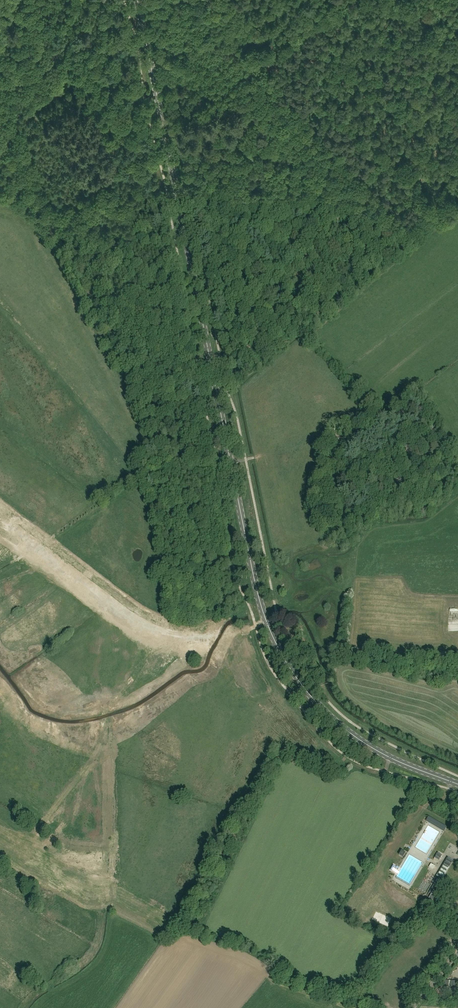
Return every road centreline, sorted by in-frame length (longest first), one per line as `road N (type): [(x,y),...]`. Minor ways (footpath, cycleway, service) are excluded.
road 1 (primary): [(457,785),(343,728),(301,684),(268,627),(138,0)]

